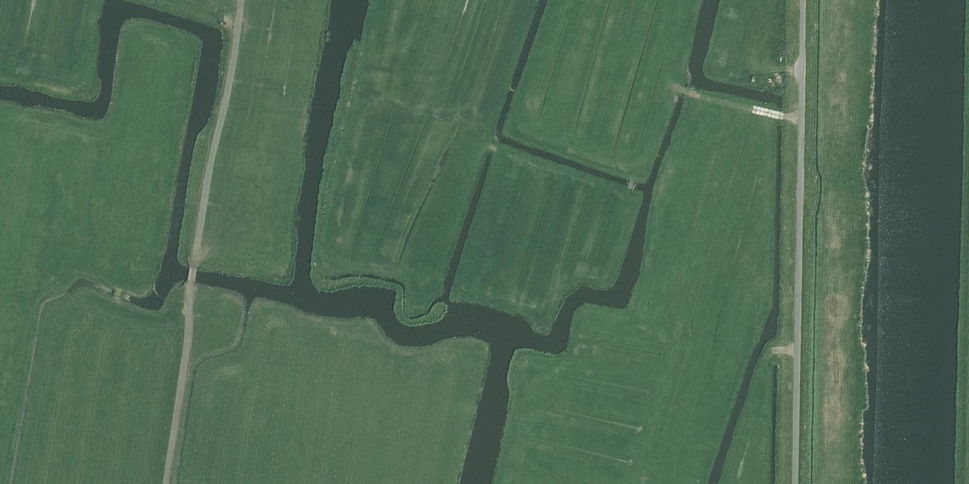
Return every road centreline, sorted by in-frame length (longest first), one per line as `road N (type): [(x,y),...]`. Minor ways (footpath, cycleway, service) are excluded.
road 1 (unclassified): [(795,483),(804,0)]
road 2 (track): [(242,0),(195,260)]
road 3 (track): [(803,119),(673,86),(633,180)]
road 4 (track): [(190,291),(166,483)]

